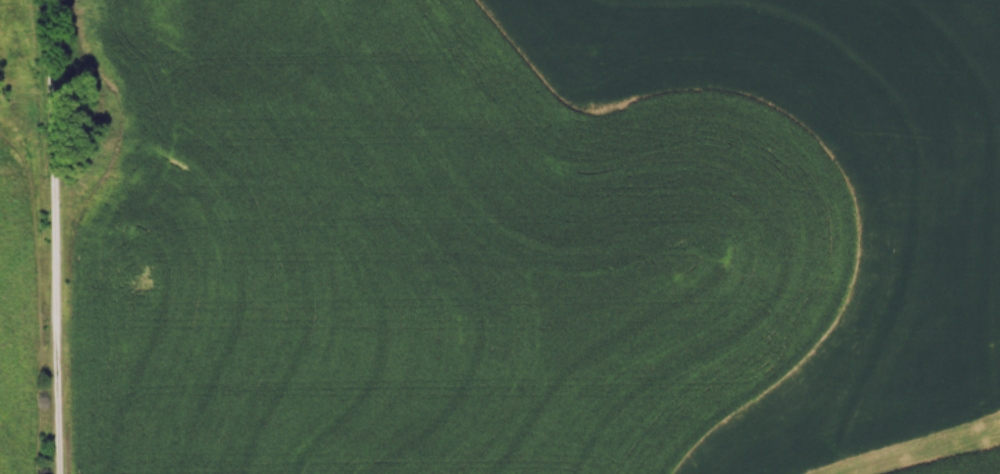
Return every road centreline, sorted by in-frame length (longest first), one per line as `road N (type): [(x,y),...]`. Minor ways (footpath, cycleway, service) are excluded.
road 1 (residential): [(48,0),(58,473)]
road 2 (track): [(843,473),(999,423)]

